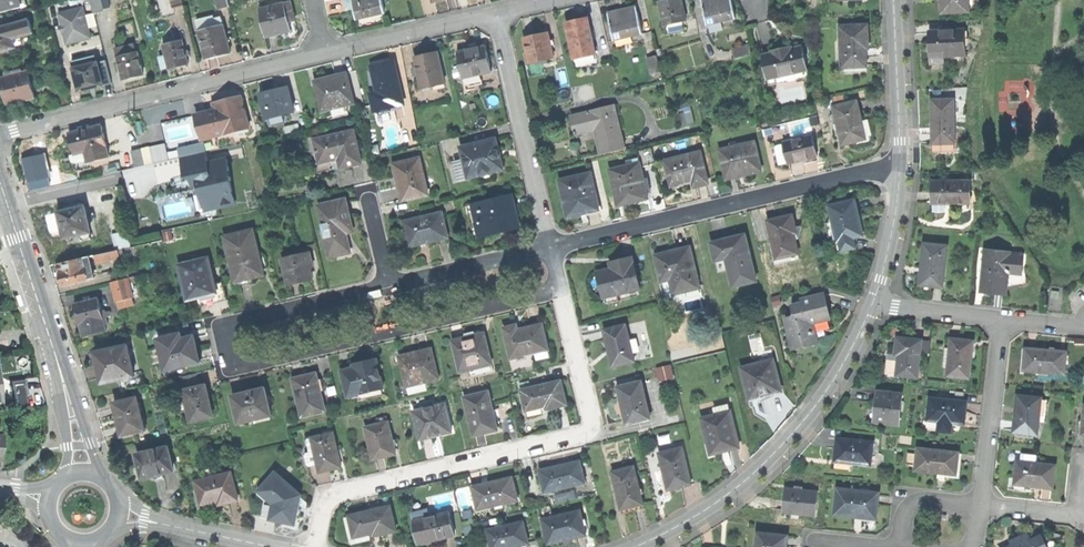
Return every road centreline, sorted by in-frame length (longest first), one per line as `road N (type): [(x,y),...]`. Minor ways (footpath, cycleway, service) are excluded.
road 1 (residential): [(389,286),(215,329),(225,369),(559,285)]
road 2 (residential): [(314,546),(332,497),(594,429),(559,285)]
road 3 (residential): [(551,249),(900,168)]
road 4 (residential): [(875,303),(825,397),(788,442),(709,509),(638,546)]
road 5 (residential): [(324,51),(0,135)]
road 6 (residential): [(551,249),(497,9)]
road 7 (secondary): [(0,184),(59,368)]
road 8 (residential): [(1002,318),(980,504)]
road 9 (residential): [(497,9),(324,51)]
road 10 (residential): [(894,0),(900,168)]
road 11 (residential): [(551,249),(389,286)]
road 12 (residential): [(274,546),(122,513)]
road 13 (residential): [(900,168),(875,303)]
road 14 (residential): [(875,303),(1002,318)]

